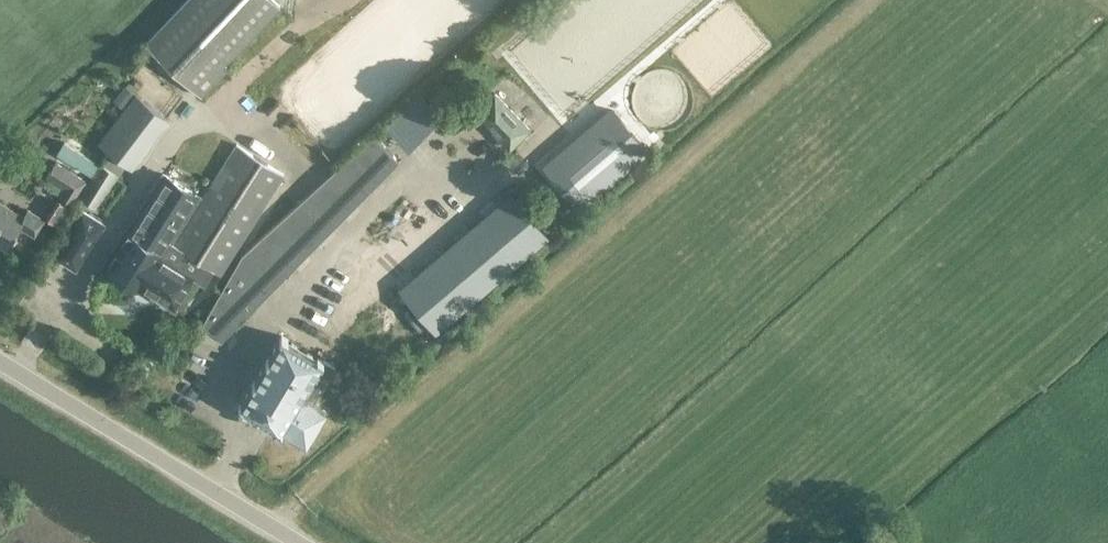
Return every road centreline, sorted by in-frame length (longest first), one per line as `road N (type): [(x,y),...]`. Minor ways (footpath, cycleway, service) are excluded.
road 1 (track): [(867,0),(272,525)]
road 2 (tertiary): [(301,542),(0,361)]

